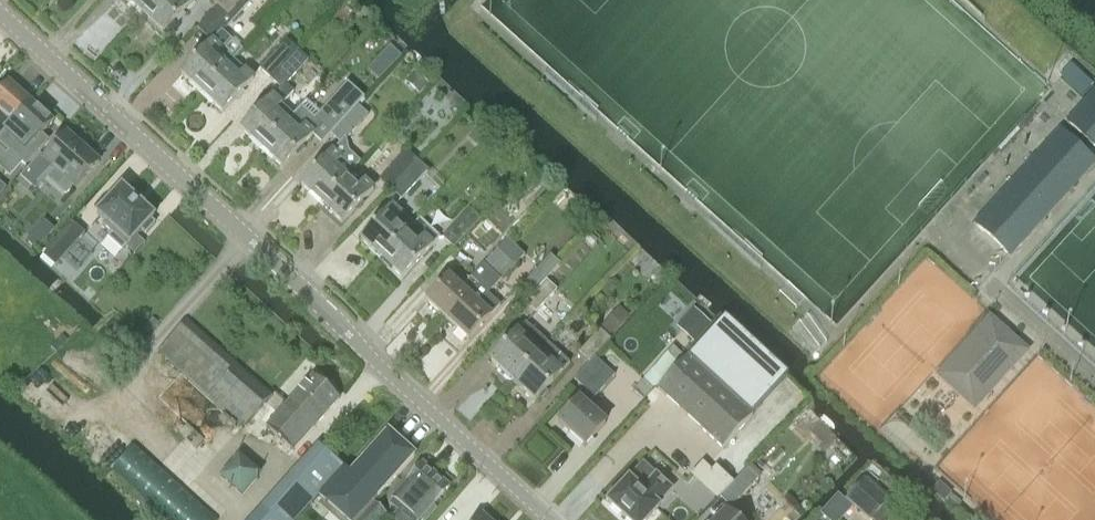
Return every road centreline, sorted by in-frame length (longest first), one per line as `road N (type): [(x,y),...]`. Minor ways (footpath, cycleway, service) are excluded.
road 1 (tertiary): [(545,519),(0,15)]

